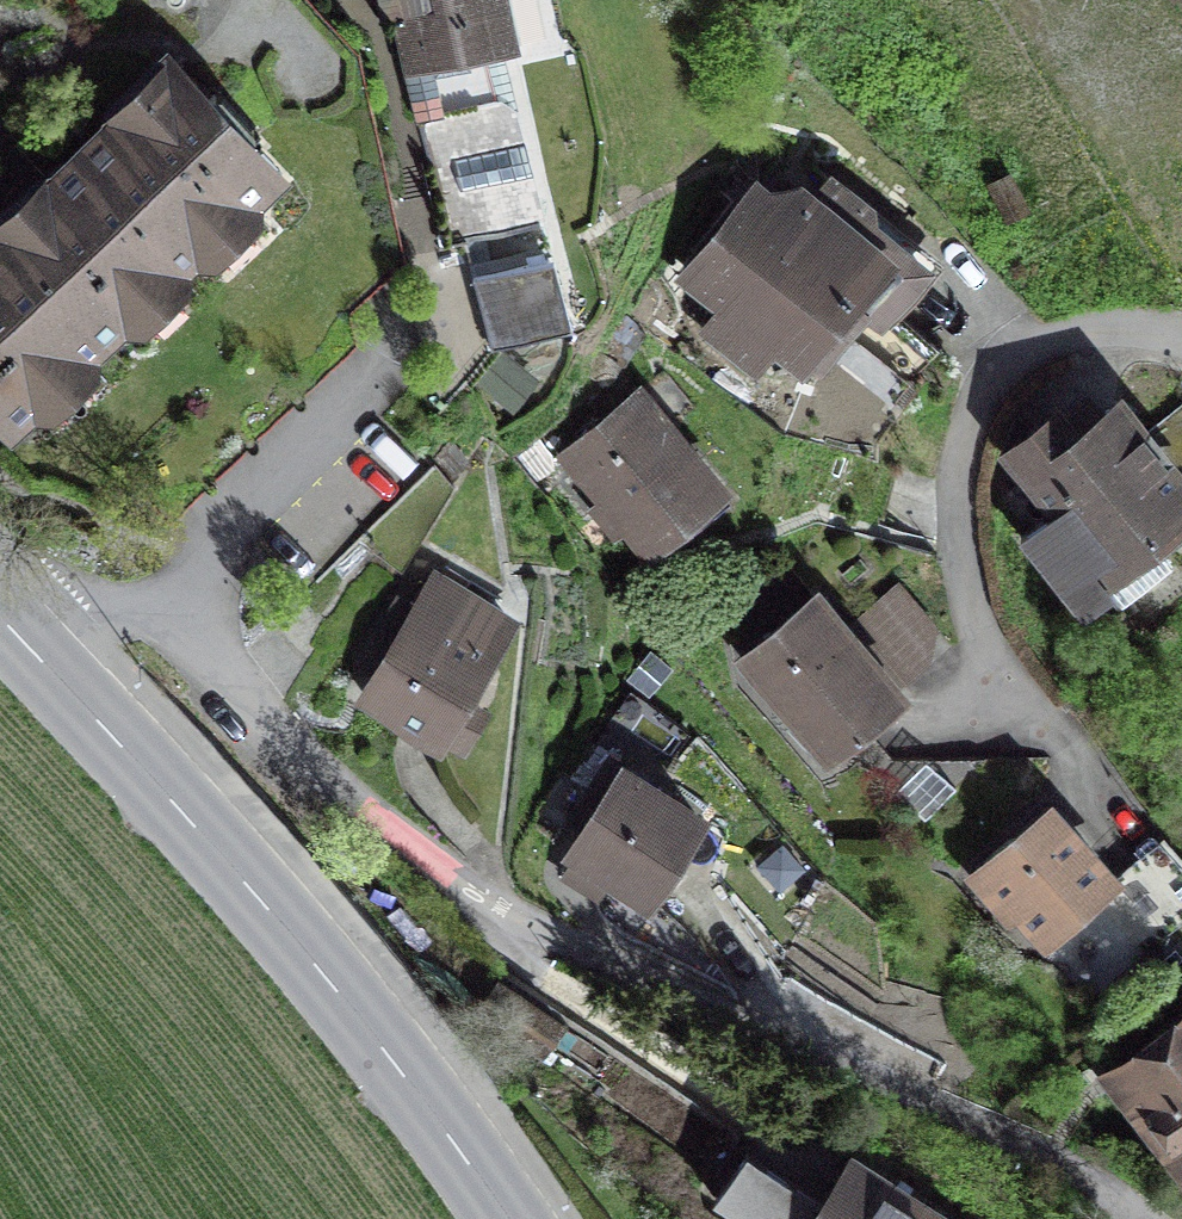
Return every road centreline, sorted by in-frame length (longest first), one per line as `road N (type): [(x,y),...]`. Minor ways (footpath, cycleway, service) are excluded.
road 1 (residential): [(36,645),(149,618),(479,893),(1139,1218)]
road 2 (secondary): [(36,645),(388,1059),(510,1218)]
road 3 (residential): [(1181,338),(1145,326),(1048,344),(982,415),(960,569),(979,621),(1027,693)]

